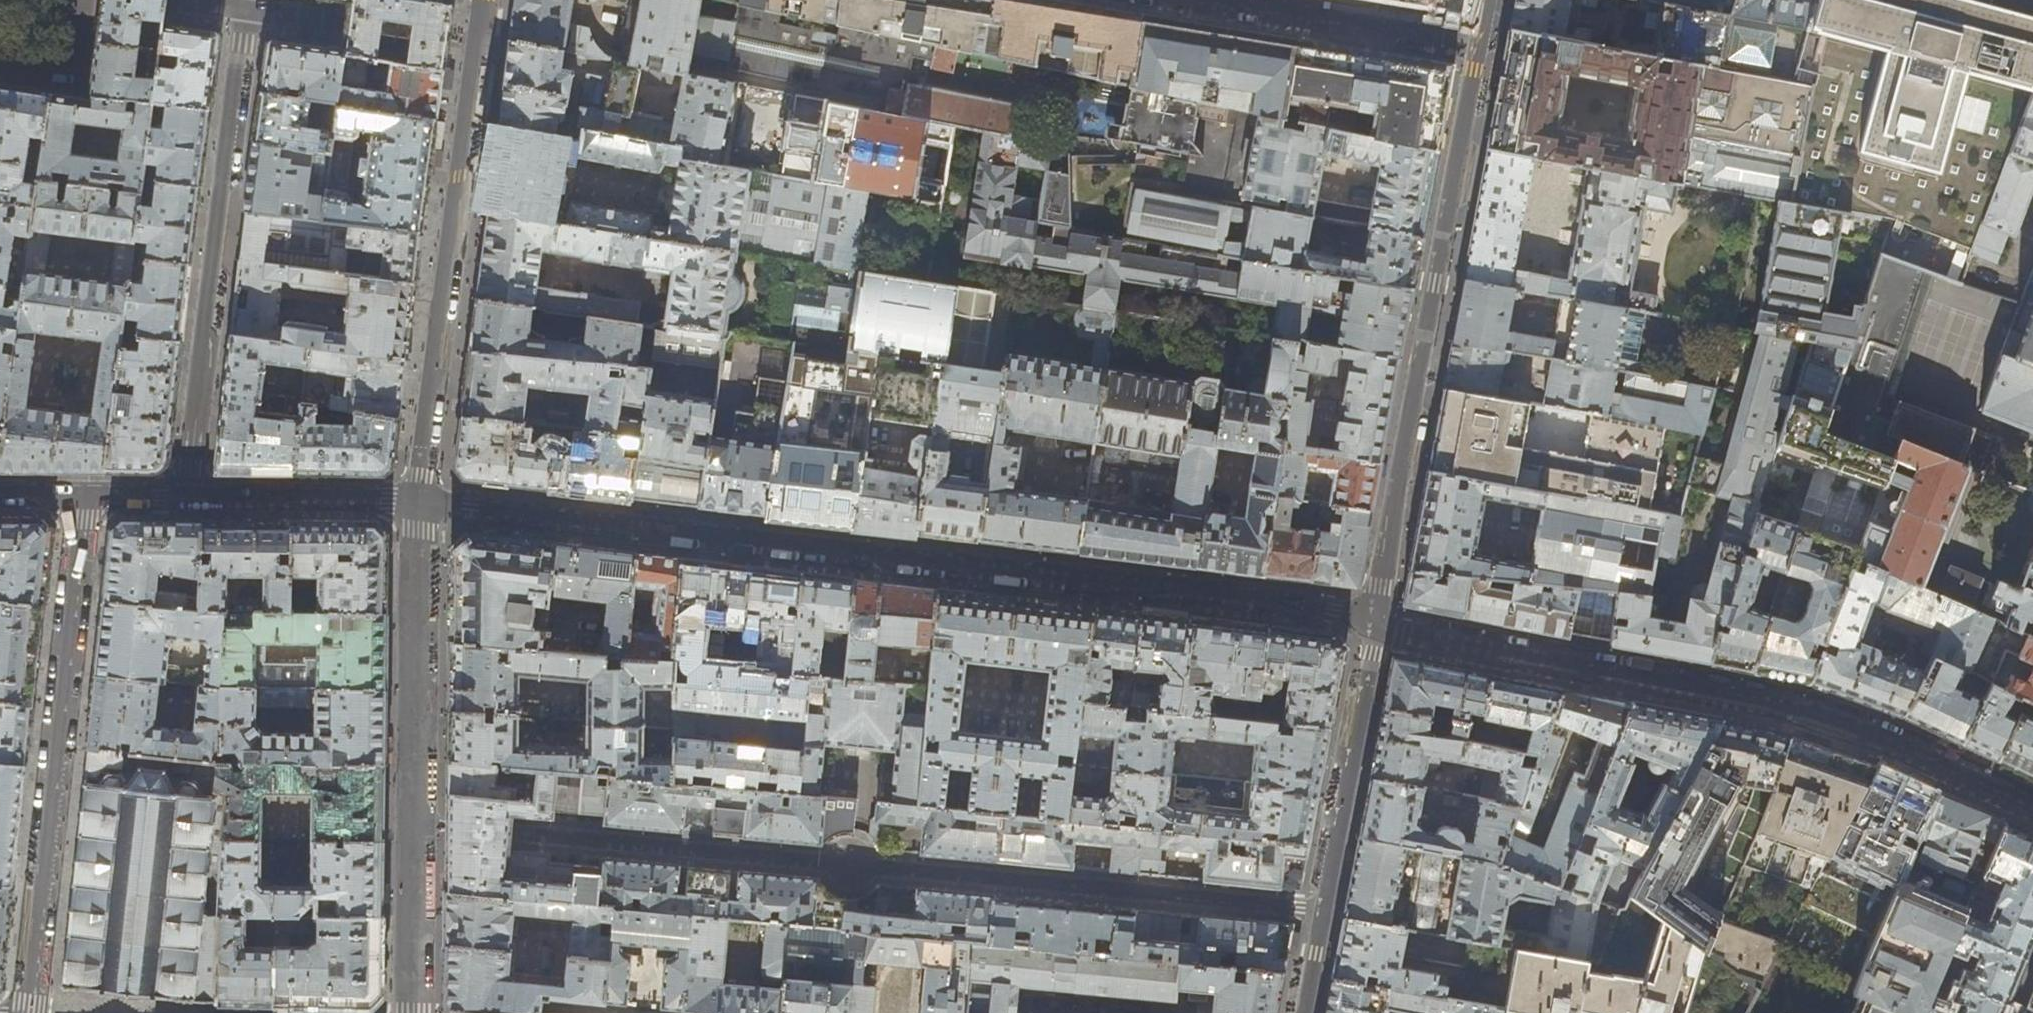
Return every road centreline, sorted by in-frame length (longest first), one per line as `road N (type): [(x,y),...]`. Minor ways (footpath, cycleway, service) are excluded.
road 1 (residential): [(421,502),(1334,610),(1375,625)]
road 2 (residential): [(1326,909),(416,825)]
road 3 (residential): [(2032,807),(1896,740),(1803,709),(1375,625)]
road 4 (residential): [(1375,625),(1490,0)]
road 5 (residential): [(84,497),(27,1012)]
road 6 (tertiary): [(482,0),(421,502)]
road 7 (residential): [(186,498),(247,11)]
road 8 (tertiary): [(421,502),(416,825)]
road 9 (residential): [(1326,909),(1375,625)]
road 10 (residential): [(186,498),(421,502)]
road 11 (residential): [(247,11),(449,38)]
road 12 (tertiary): [(416,825),(415,1012)]
road 13 (residential): [(0,62),(75,73),(84,0)]

